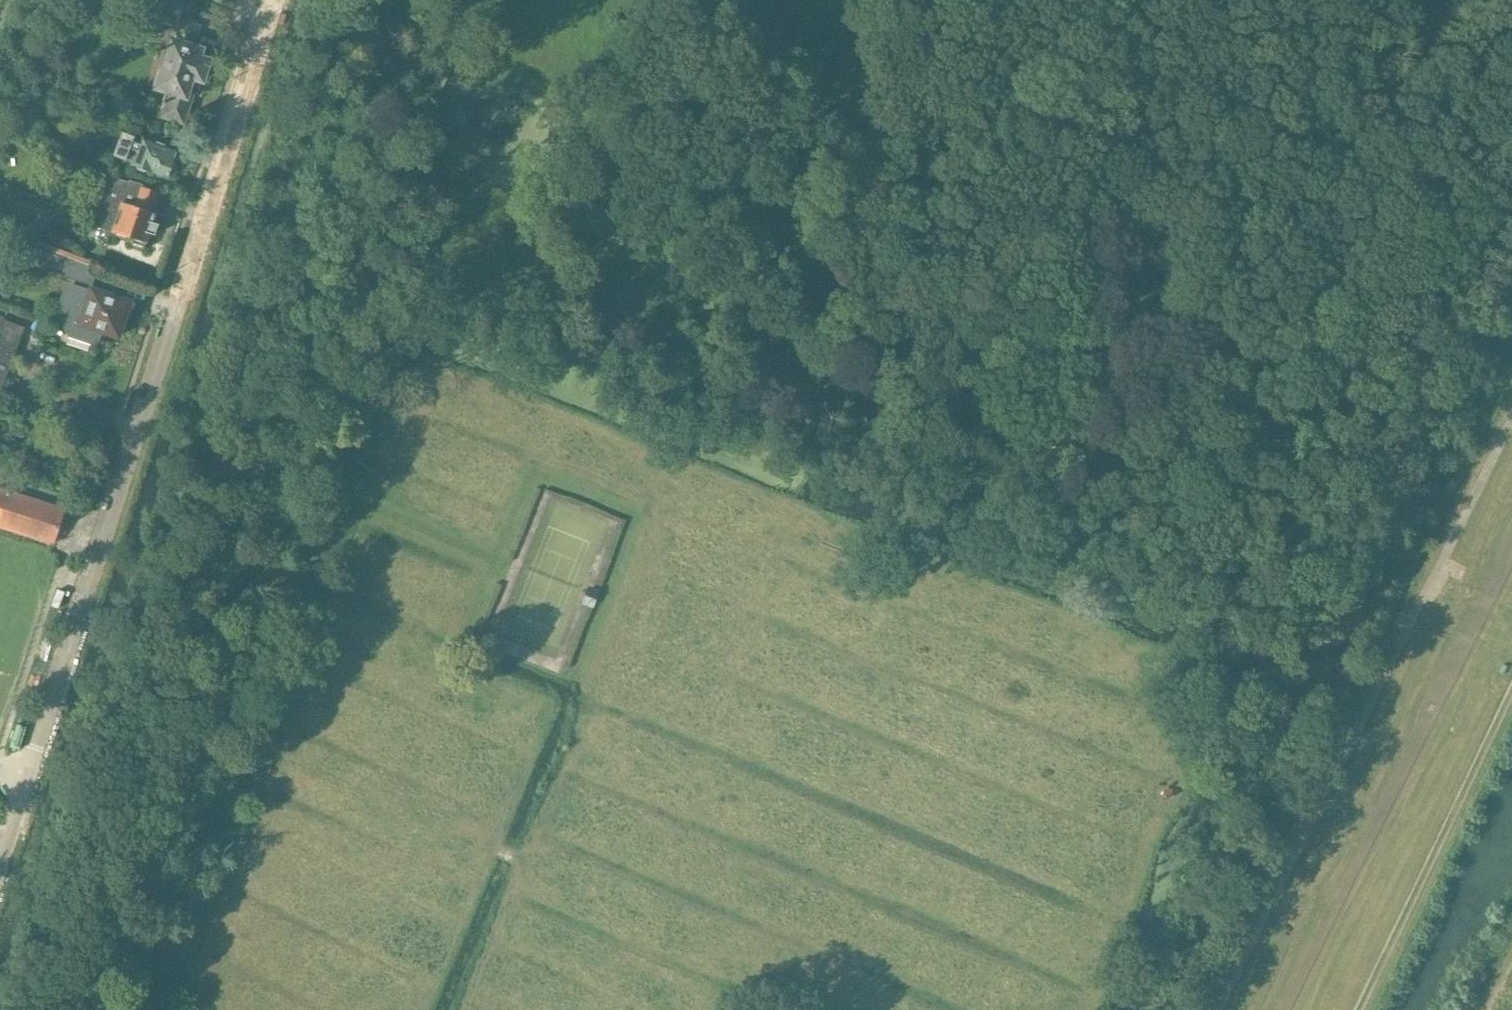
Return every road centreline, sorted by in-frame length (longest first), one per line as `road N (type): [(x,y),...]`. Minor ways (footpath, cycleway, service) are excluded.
road 1 (unclassified): [(26,774),(273,0)]
road 2 (track): [(1267,0),(1266,38),(1246,93),(1172,217),(1189,289),(1187,328),(1130,401),(1104,463)]
road 3 (track): [(1359,1009),(1511,693)]
road 4 (track): [(1205,161),(1472,251)]

